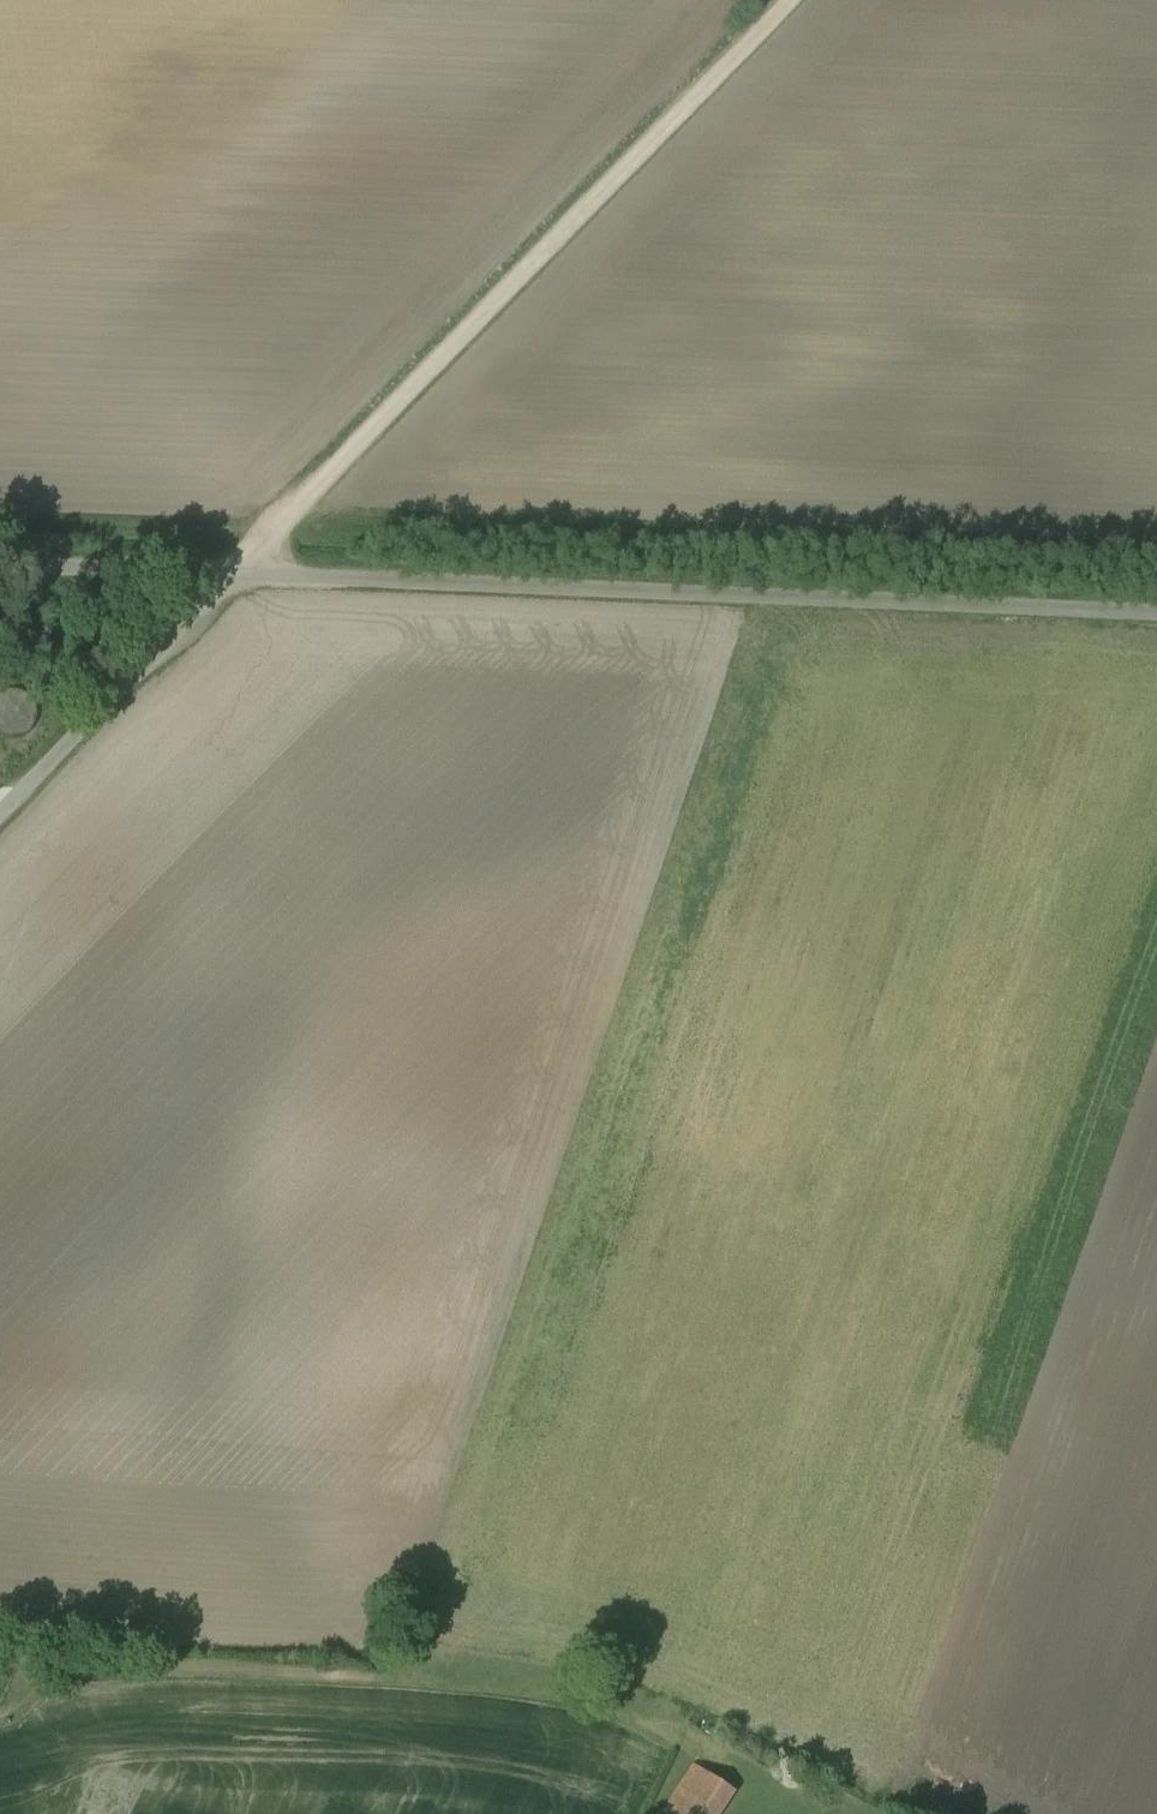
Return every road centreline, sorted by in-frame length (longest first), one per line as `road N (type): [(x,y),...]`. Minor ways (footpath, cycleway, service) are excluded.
road 1 (unclassified): [(1156,613),(238,572)]
road 2 (track): [(238,572),(786,0)]
road 3 (unclassified): [(0,818),(238,572)]
road 4 (unclassified): [(238,572),(0,563)]

